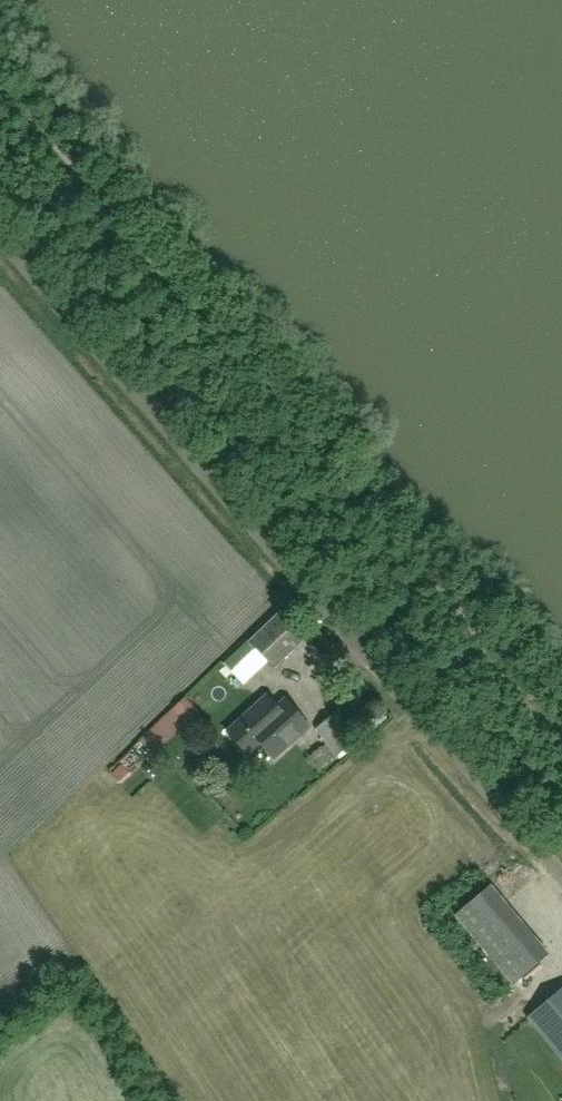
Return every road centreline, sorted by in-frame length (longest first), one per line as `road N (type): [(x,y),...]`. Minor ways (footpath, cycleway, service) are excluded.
road 1 (unclassified): [(561,877),(0,233)]

